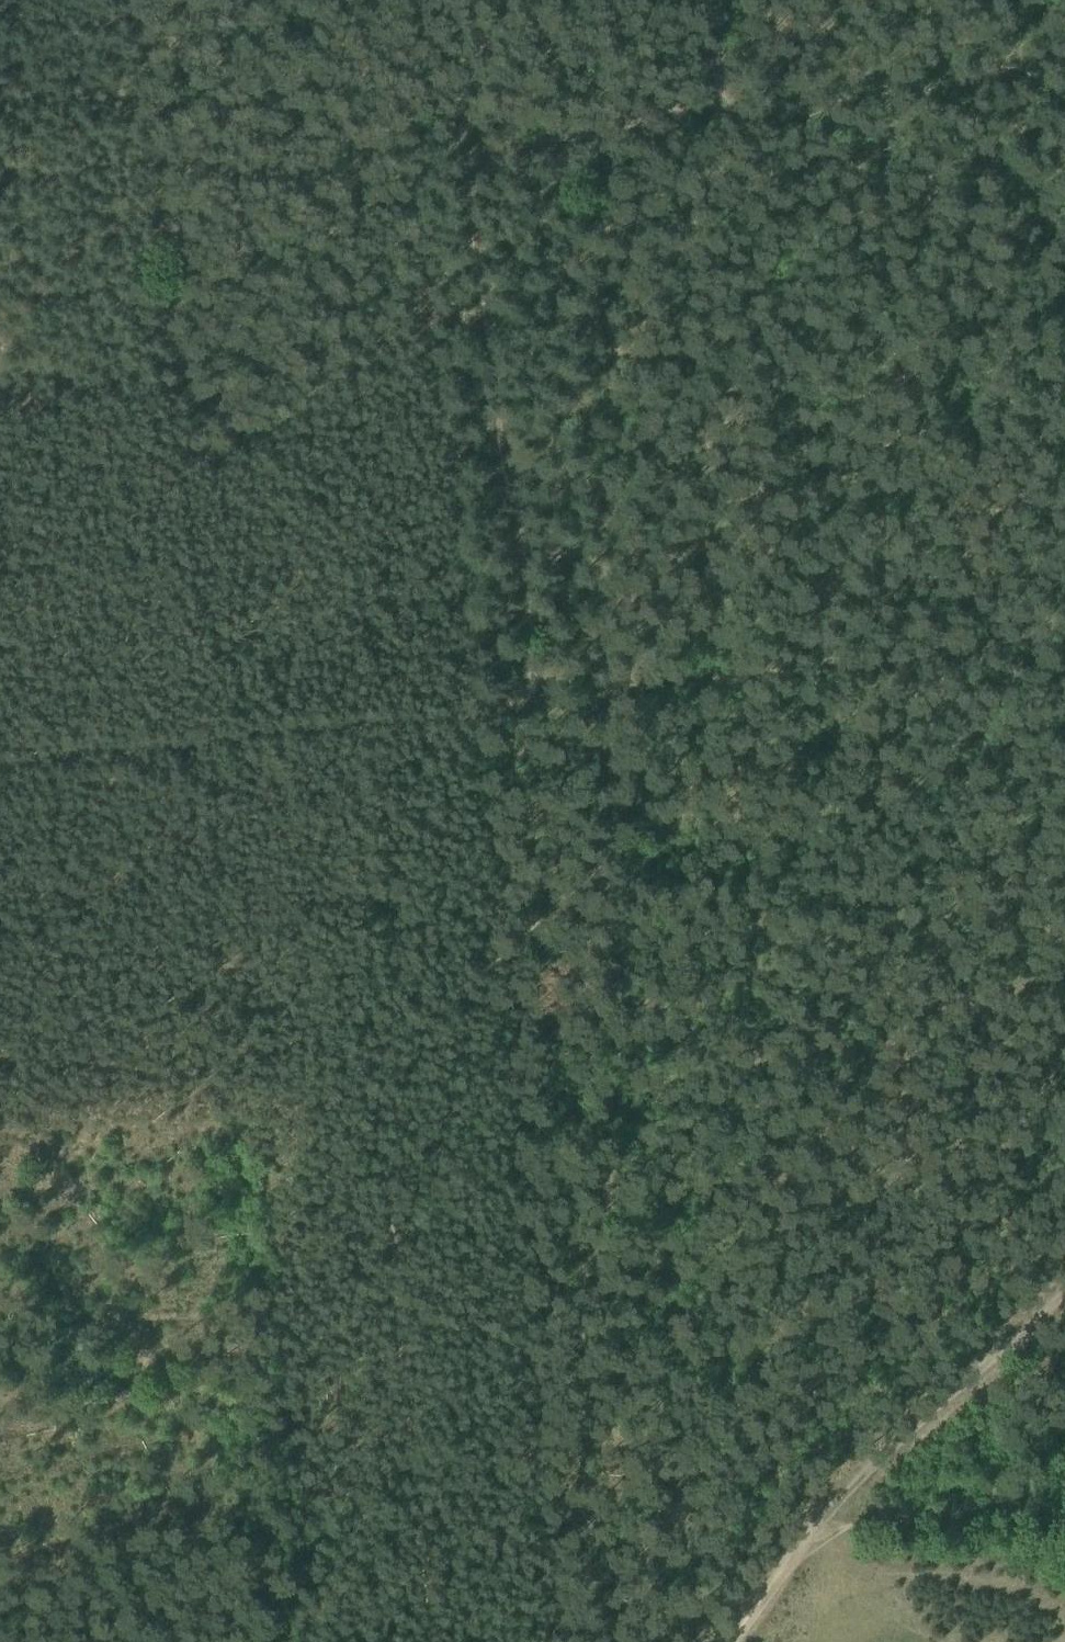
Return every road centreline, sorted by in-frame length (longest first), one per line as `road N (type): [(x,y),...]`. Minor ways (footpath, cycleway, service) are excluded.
road 1 (track): [(805,1536),(1064,1291)]
road 2 (track): [(805,1536),(730,1641)]

